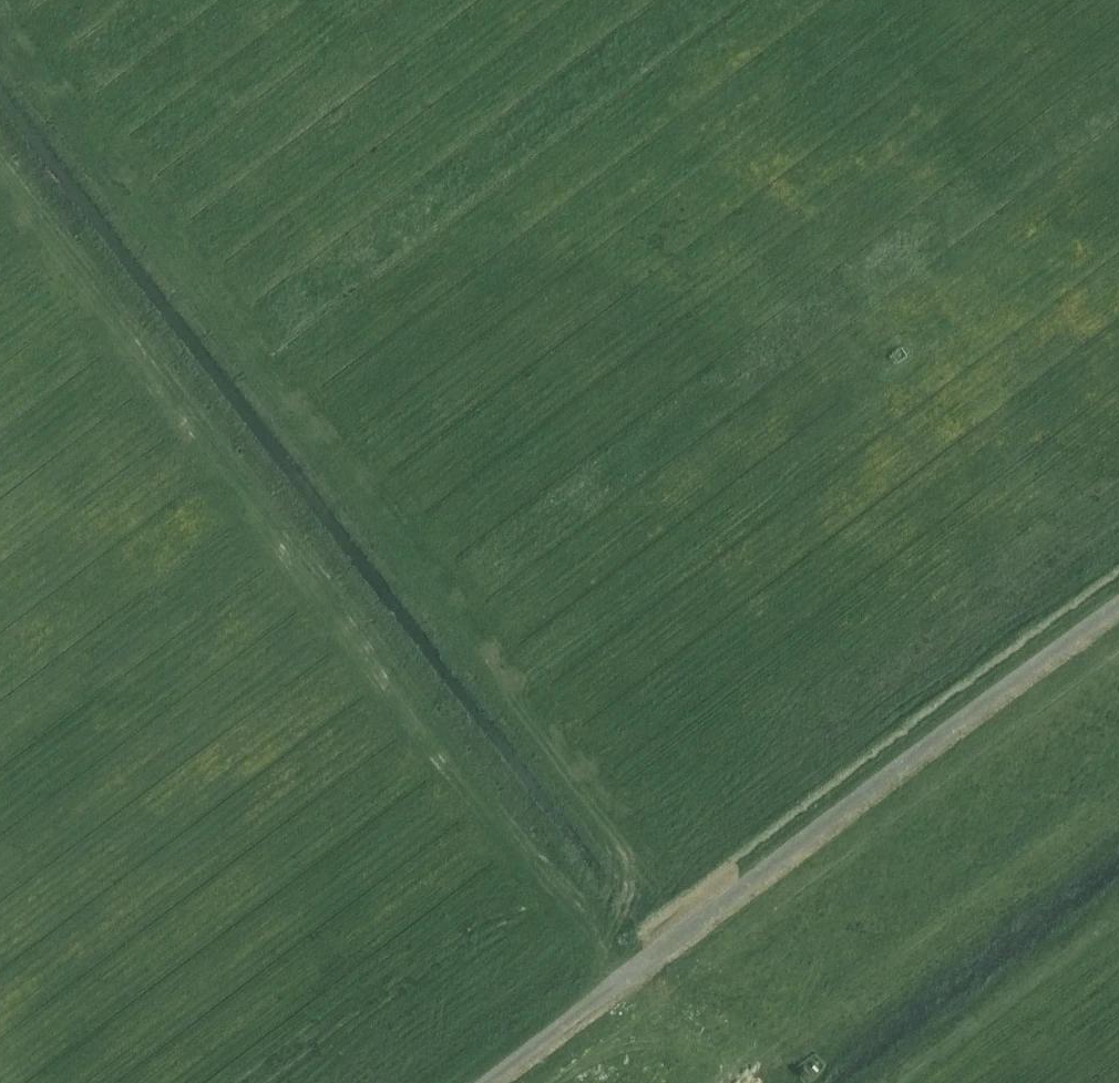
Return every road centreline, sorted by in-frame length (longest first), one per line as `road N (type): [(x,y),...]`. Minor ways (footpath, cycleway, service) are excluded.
road 1 (unclassified): [(487,1082),(1118,604)]

